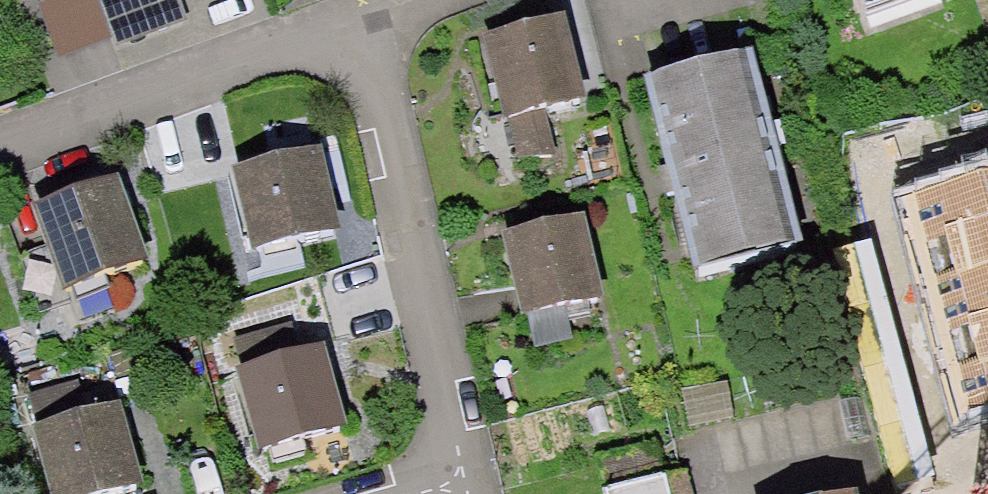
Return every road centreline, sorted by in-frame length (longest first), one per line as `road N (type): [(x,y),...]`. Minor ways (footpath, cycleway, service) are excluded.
road 1 (residential): [(478,485),(351,26)]
road 2 (residential): [(351,26),(0,149)]

